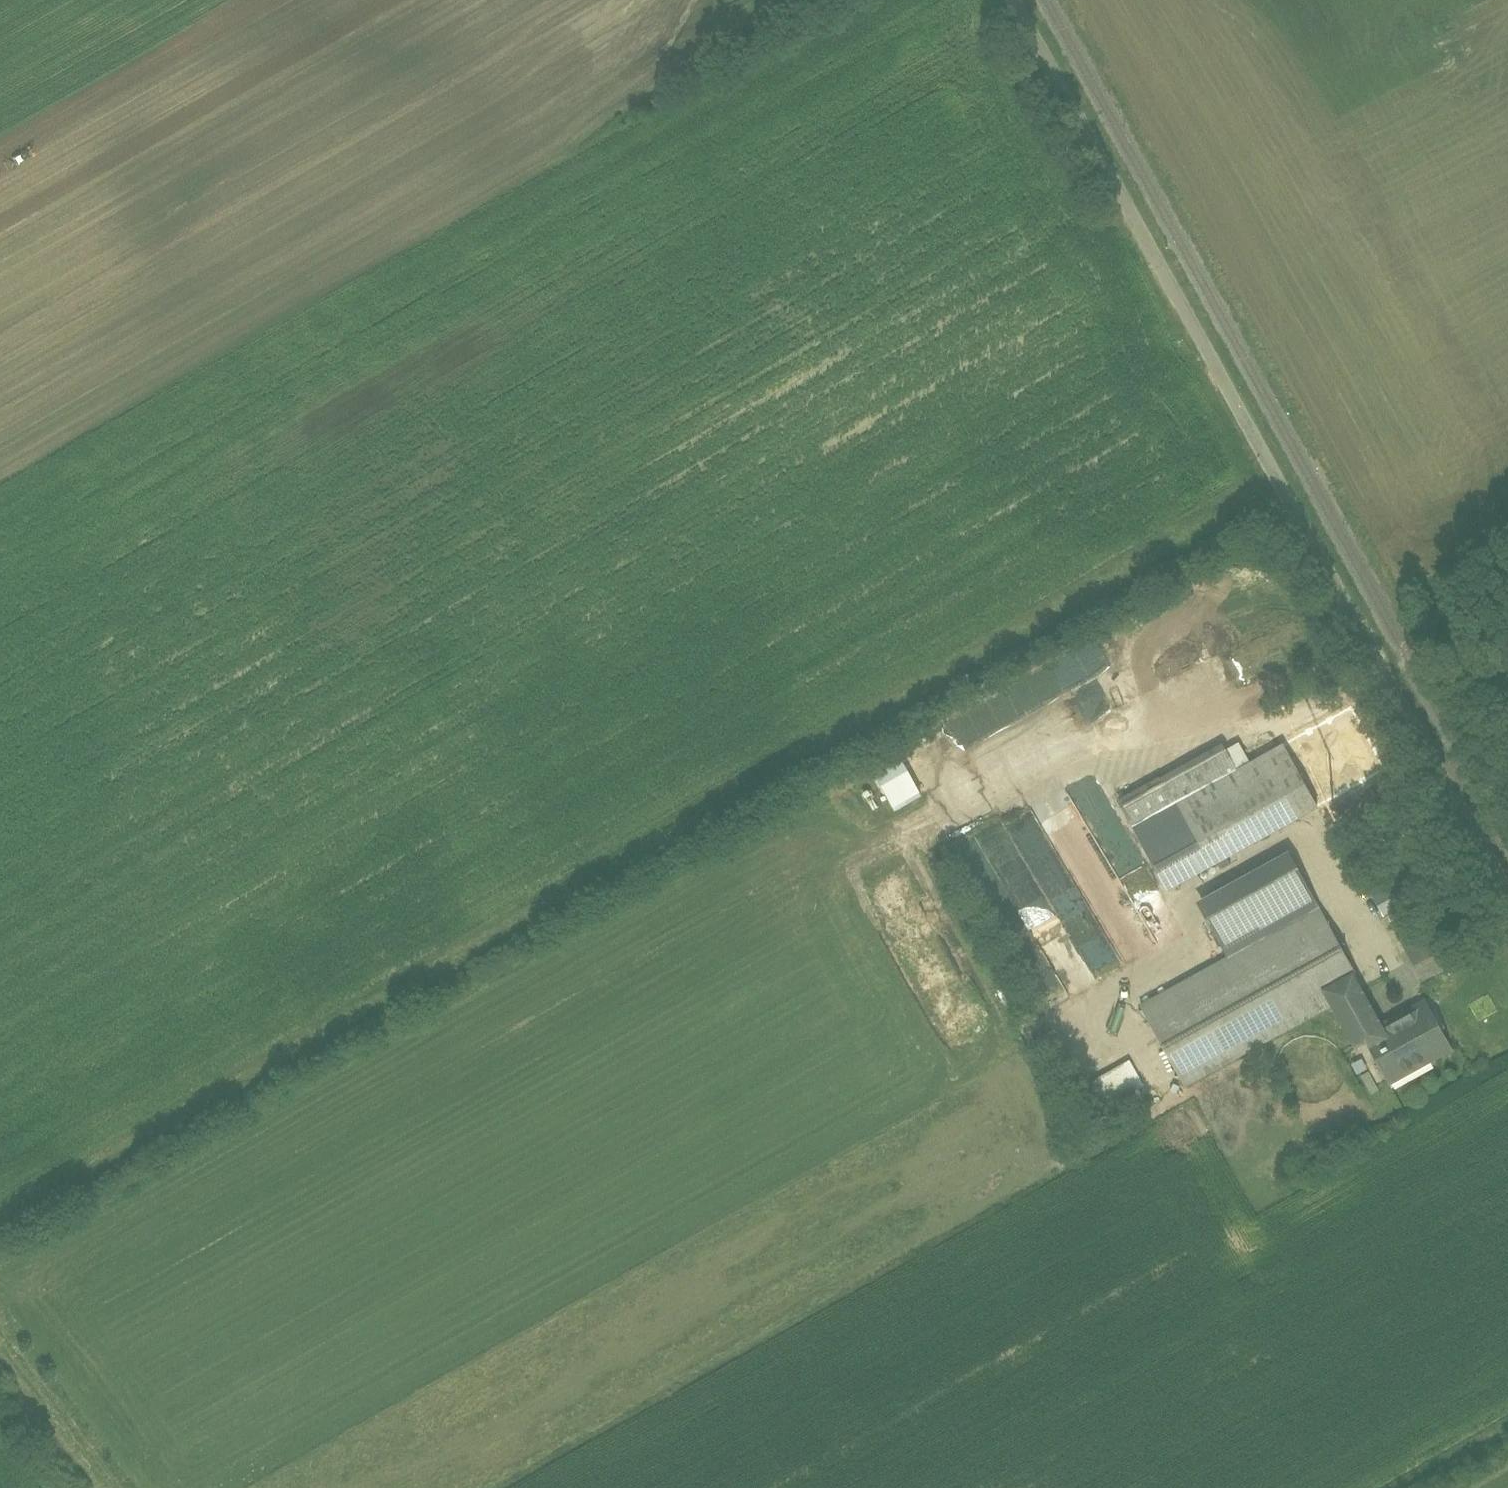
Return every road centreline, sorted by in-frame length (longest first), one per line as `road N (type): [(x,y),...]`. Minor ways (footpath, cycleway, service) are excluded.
road 1 (unclassified): [(1012,0),(1507,906)]

